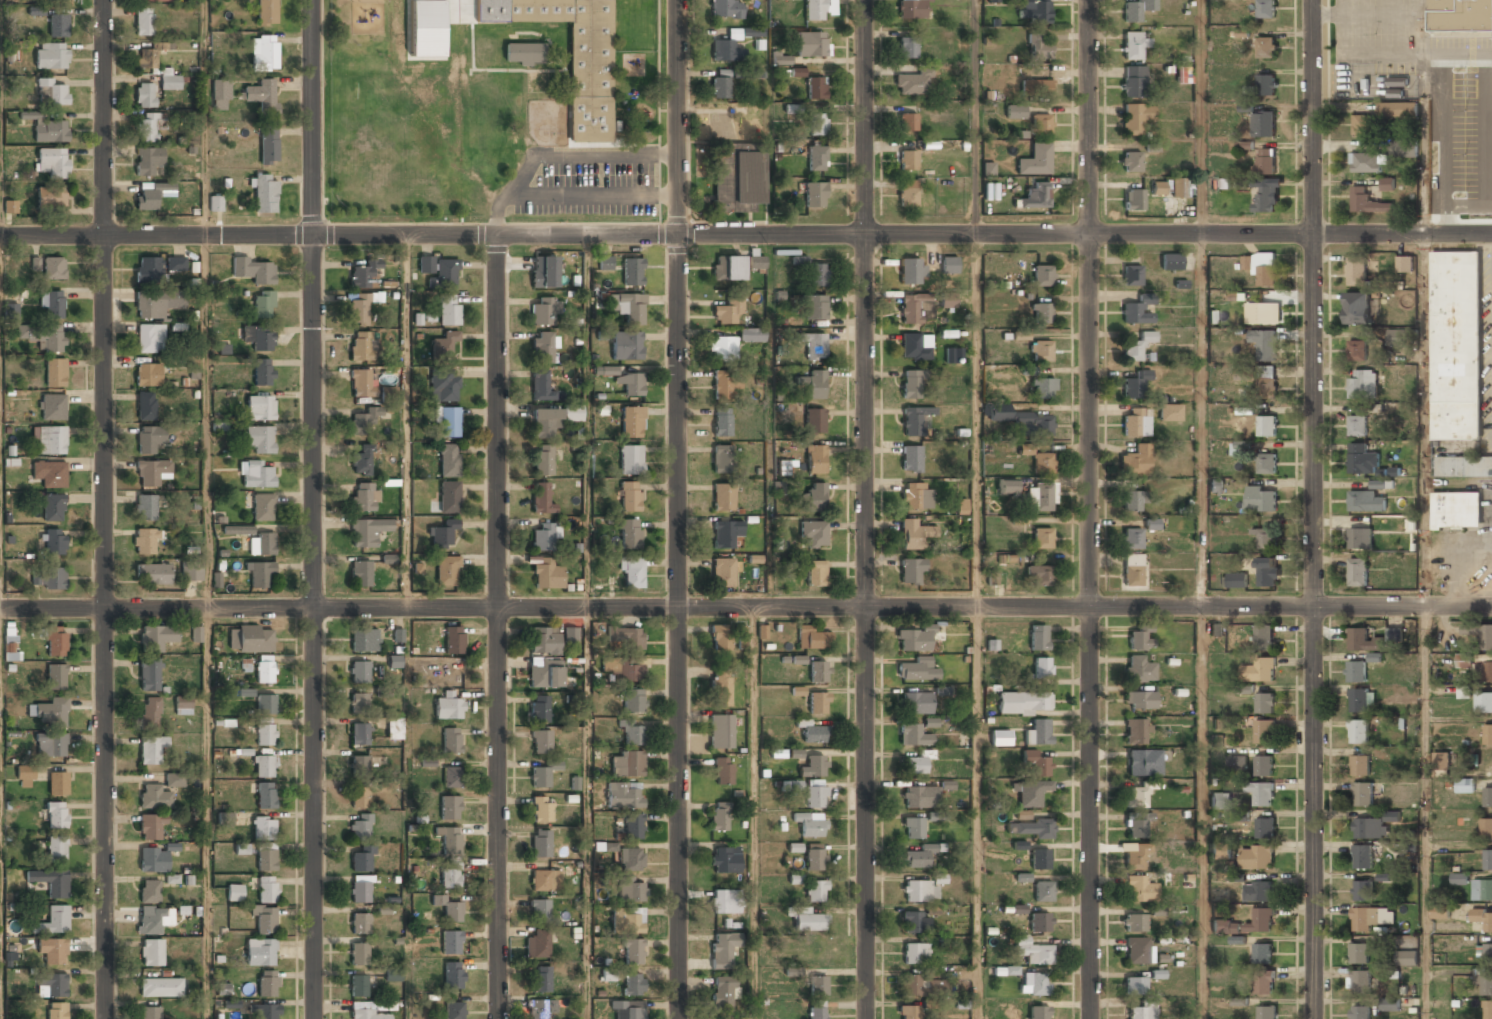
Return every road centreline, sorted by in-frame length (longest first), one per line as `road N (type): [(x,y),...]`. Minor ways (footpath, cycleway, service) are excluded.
road 1 (residential): [(1491,607),(0,609)]
road 2 (residential): [(1491,234),(0,236)]
road 3 (tertiary): [(309,0),(314,1018)]
road 4 (residential): [(1312,0),(1316,1018)]
road 5 (residential): [(676,0),(679,1018)]
road 6 (residential): [(103,0),(106,1018)]
road 7 (residential): [(863,0),(865,1018)]
road 8 (residential): [(1090,0),(1091,1018)]
road 9 (residential): [(497,238),(498,1018)]

